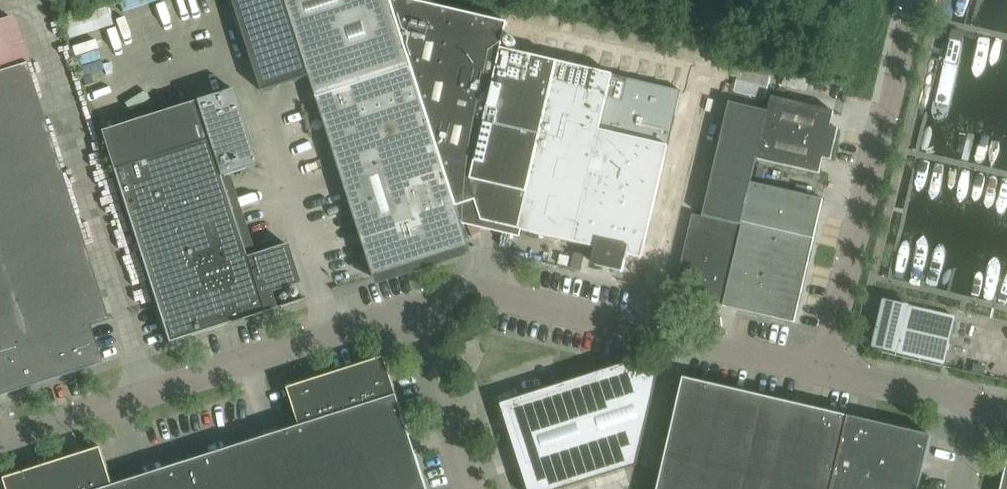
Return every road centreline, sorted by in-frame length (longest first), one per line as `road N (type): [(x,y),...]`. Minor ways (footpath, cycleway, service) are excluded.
road 1 (unclassified): [(418,308),(0,444)]
road 2 (unclassified): [(824,369),(473,291),(418,308)]
road 3 (unclassified): [(824,369),(915,0)]
road 4 (unclassified): [(474,488),(418,308)]
road 5 (unclassified): [(981,408),(824,369)]

